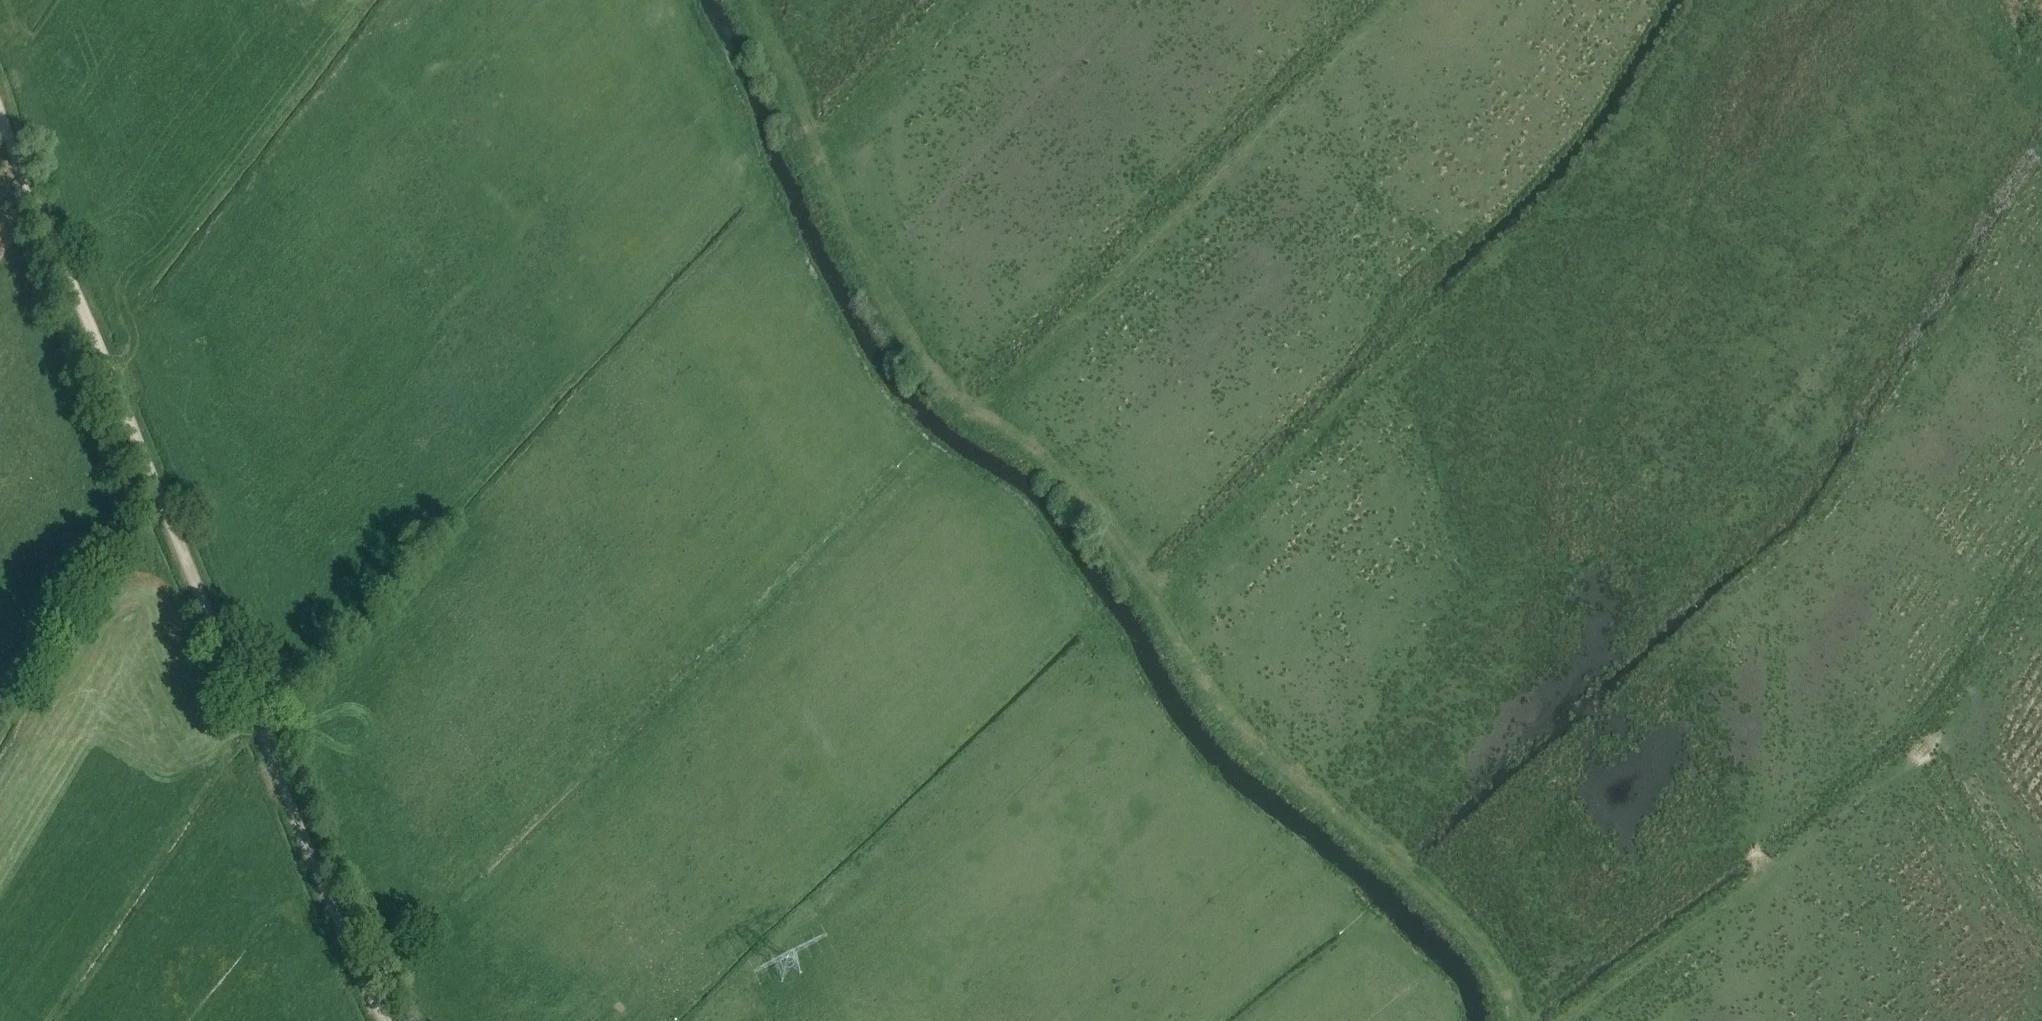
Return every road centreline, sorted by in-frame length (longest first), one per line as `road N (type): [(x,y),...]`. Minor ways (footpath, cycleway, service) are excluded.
road 1 (track): [(0,115),(386,1020)]

